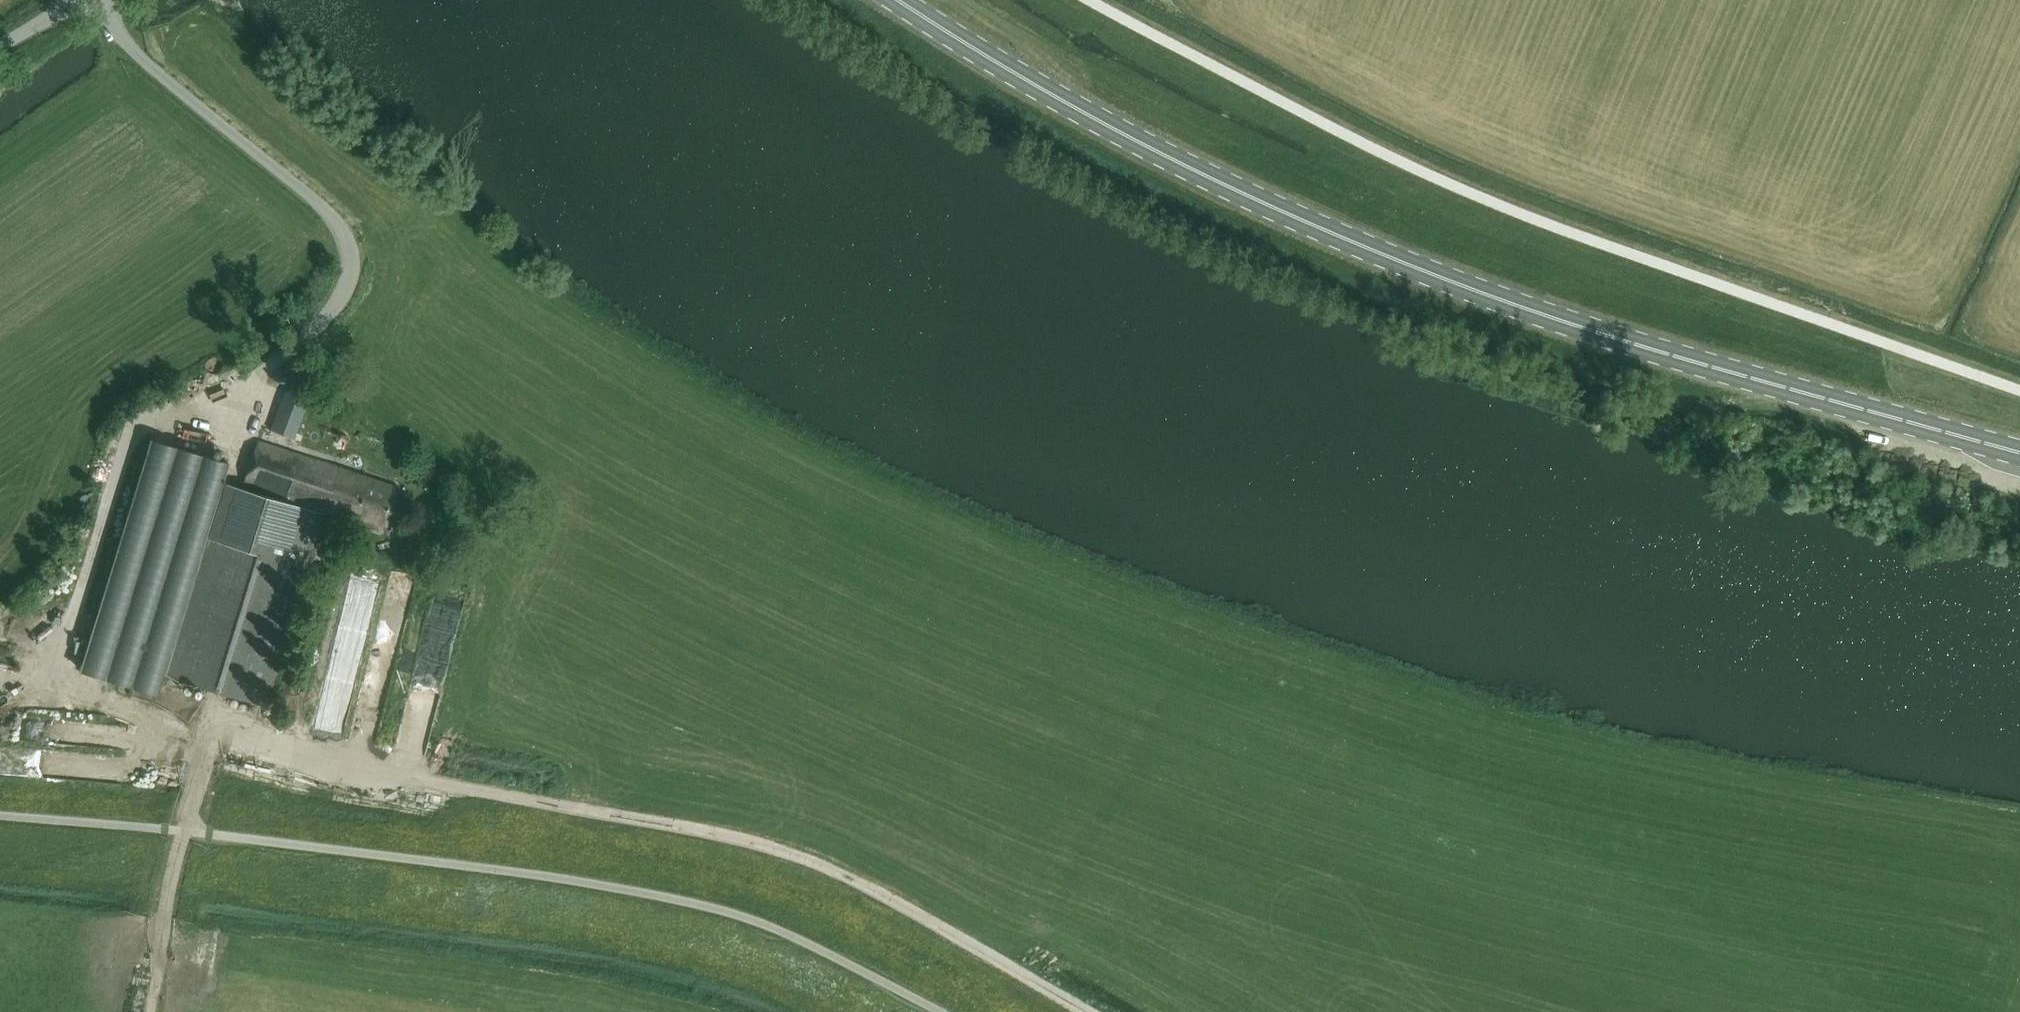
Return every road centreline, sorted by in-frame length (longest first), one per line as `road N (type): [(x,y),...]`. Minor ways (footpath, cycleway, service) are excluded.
road 1 (secondary): [(2019,452),(1634,345),(1374,252),(1154,150),(897,0)]

